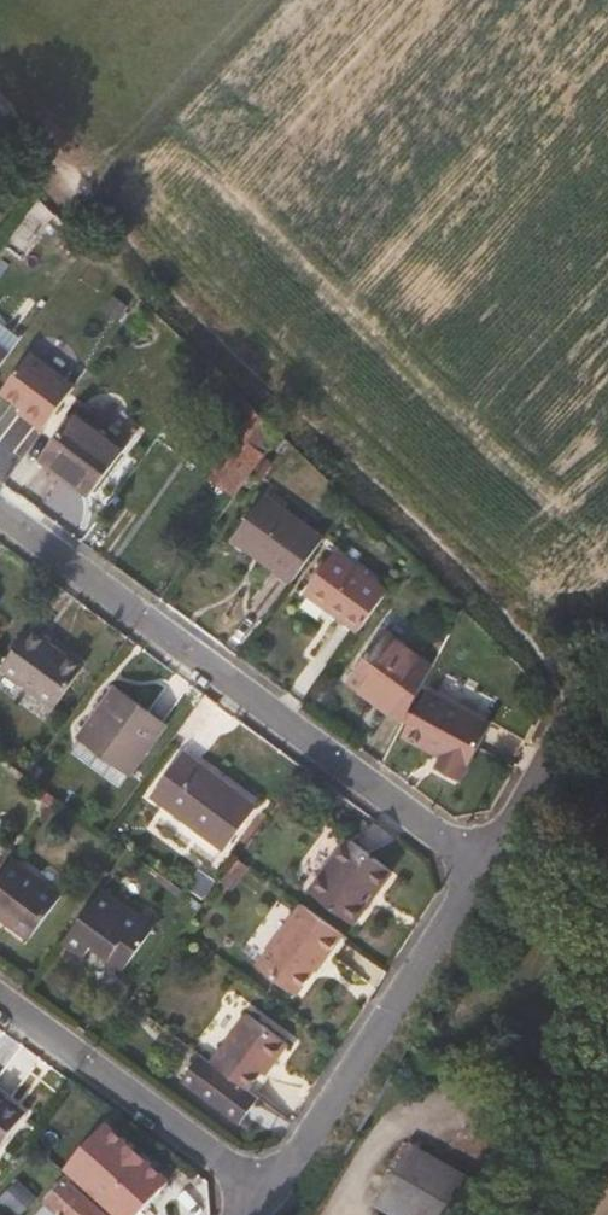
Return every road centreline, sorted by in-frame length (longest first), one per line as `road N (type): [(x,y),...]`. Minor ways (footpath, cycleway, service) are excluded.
road 1 (residential): [(0,513),(482,868),(273,1196)]
road 2 (residential): [(0,998),(273,1196)]
road 3 (track): [(336,1214),(392,1128),(530,1090),(559,1062),(607,1059)]

